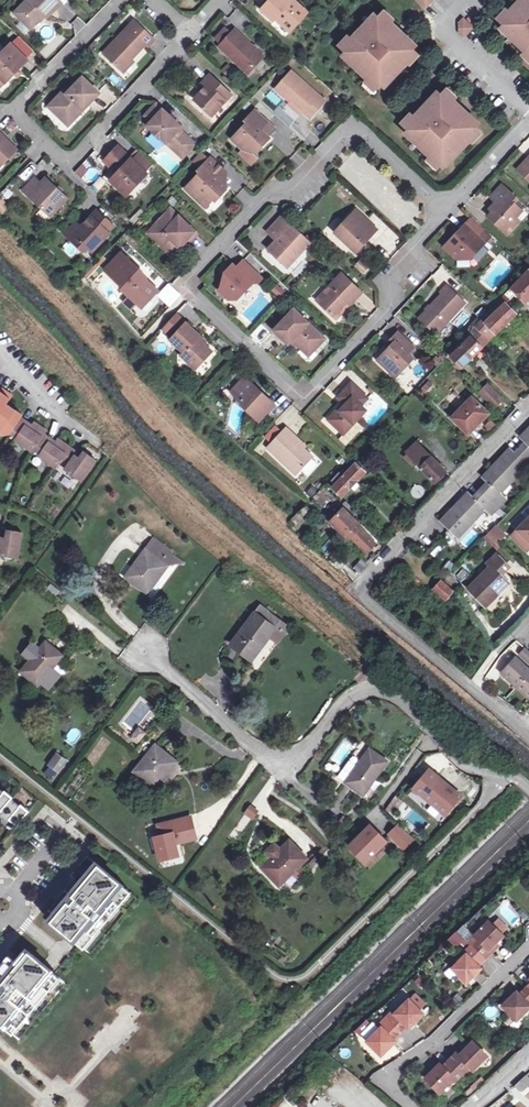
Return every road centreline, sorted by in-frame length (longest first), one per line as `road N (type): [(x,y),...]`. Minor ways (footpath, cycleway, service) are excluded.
road 1 (residential): [(446,215),(384,282),(387,315),(315,392),(293,395),(191,298),(190,280),(261,204),(288,199),(337,146),(360,140)]
road 2 (residential): [(528,405),(354,592),(528,741)]
road 3 (residential): [(190,35),(69,165),(14,109),(122,0)]
road 4 (residential): [(412,1106),(380,1083),(528,949)]
road 5 (residential): [(465,0),(451,13),(450,40),(528,113)]
road 6 (residential): [(108,446),(0,353)]
road 7 (residential): [(528,124),(446,215)]

